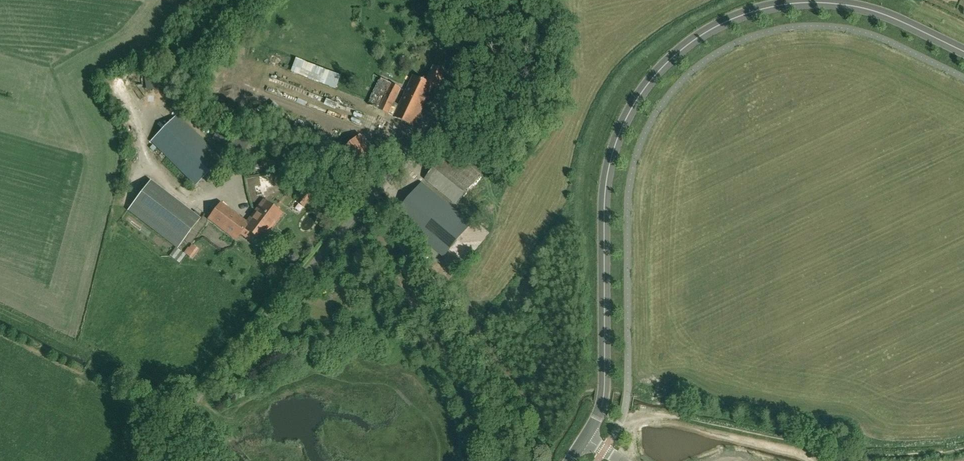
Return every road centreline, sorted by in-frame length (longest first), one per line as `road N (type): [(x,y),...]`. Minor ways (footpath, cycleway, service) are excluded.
road 1 (tertiary): [(585,438),(605,394),(608,171),(631,108),(669,63),(734,18),(802,2),(876,11),(963,51)]
road 2 (unclassified): [(165,460),(206,387),(449,103),(466,56),(474,0)]

